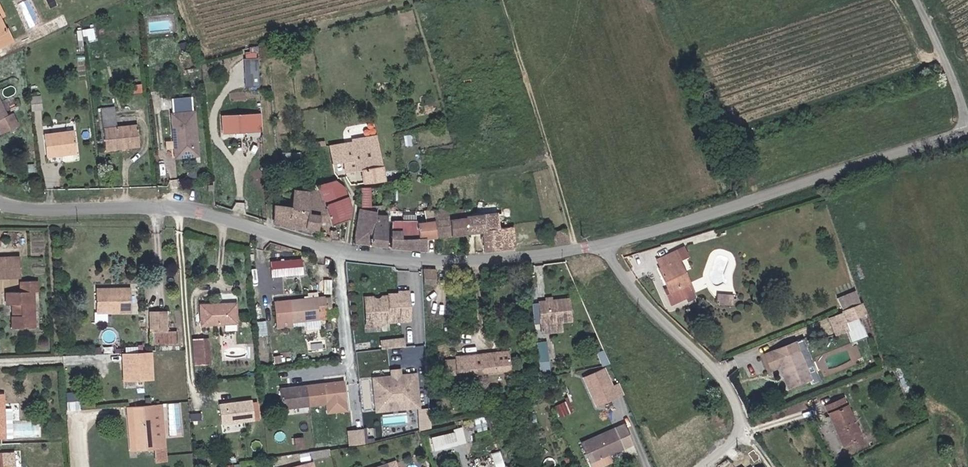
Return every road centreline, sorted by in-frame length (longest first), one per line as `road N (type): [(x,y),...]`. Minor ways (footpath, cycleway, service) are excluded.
road 1 (tertiary): [(606,243),(435,259),(319,246),(160,204),(0,204)]
road 2 (tertiary): [(967,131),(606,243)]
road 3 (residential): [(606,243),(633,288),(719,371),(732,394),(740,417),(736,434),(701,466)]
road 4 (unclassified): [(967,117),(918,0)]

